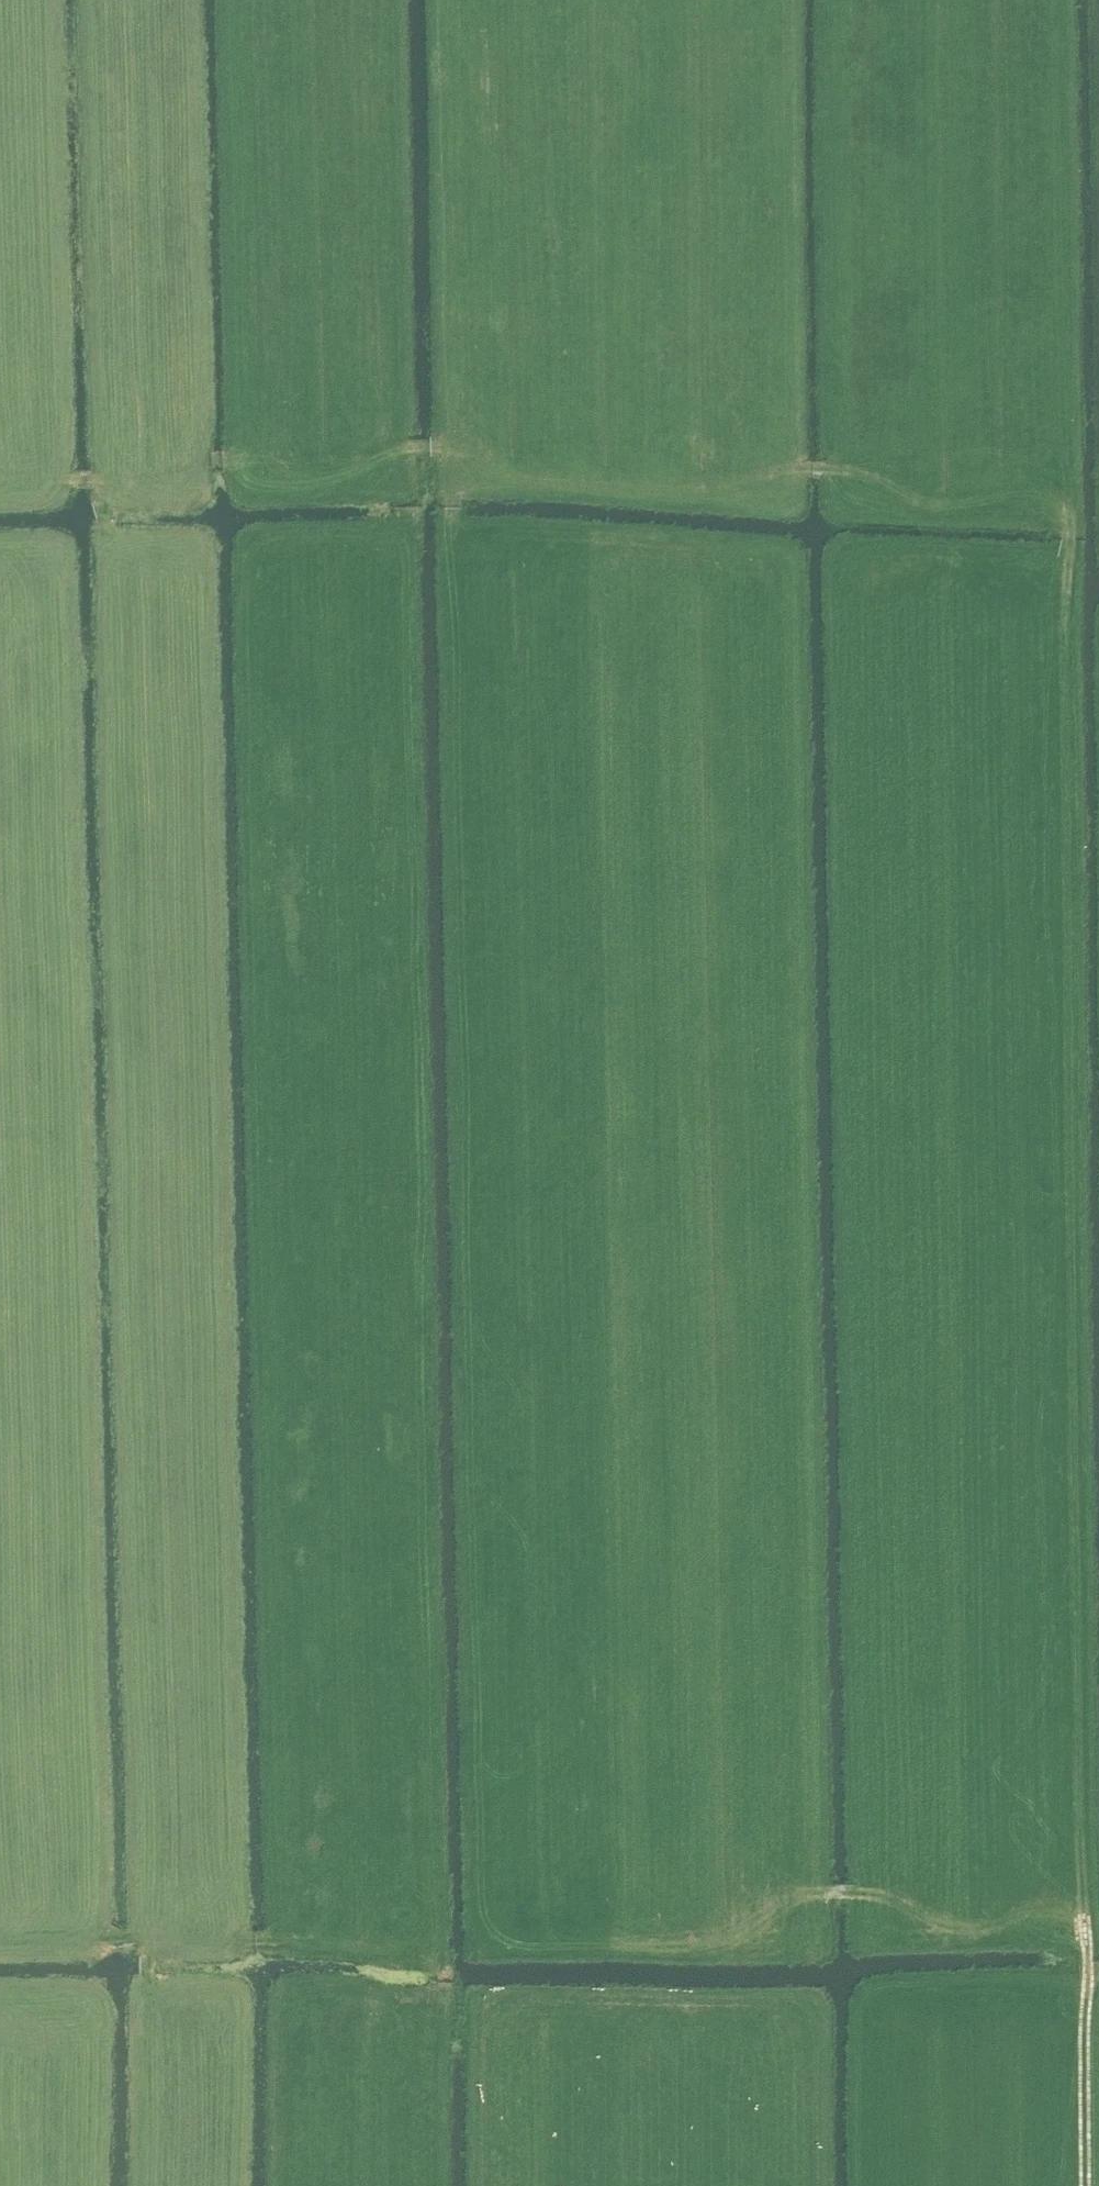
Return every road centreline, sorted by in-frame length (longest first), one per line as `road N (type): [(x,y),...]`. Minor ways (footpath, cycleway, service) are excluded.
road 1 (track): [(1087,2185),(1080,1844)]

